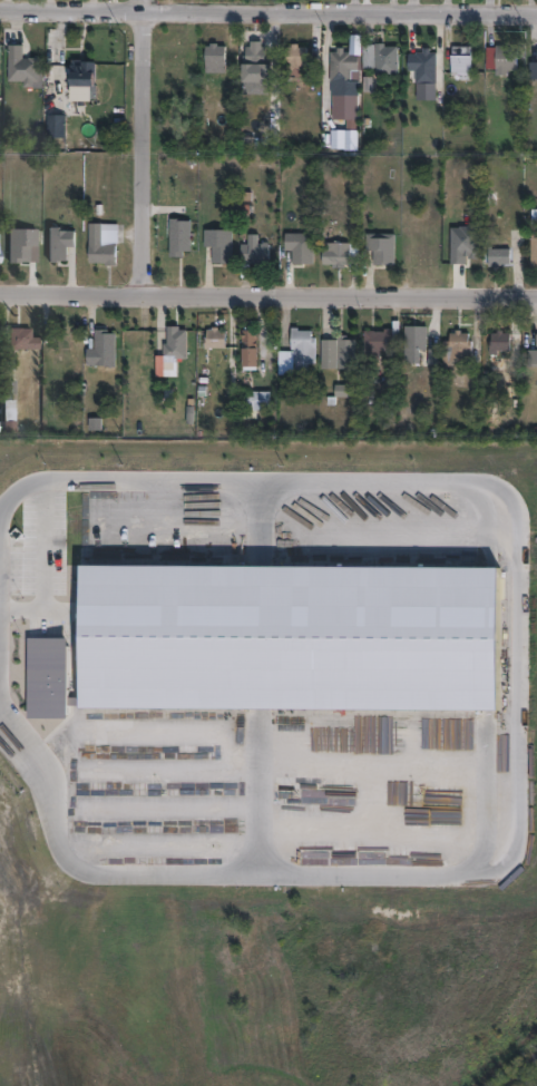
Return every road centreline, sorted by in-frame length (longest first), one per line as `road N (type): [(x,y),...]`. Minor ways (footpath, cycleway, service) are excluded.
road 1 (residential): [(0,292),(536,295)]
road 2 (residential): [(0,11),(536,12)]
road 3 (residential): [(146,293),(150,0)]

